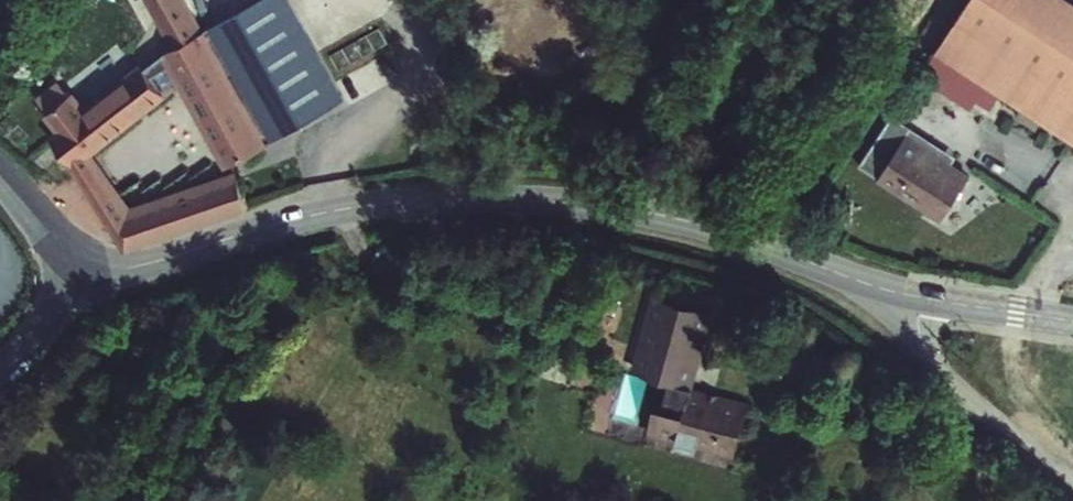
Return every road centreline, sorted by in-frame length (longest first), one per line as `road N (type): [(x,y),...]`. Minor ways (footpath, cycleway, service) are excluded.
road 1 (tertiary): [(82,262),(140,268),(349,207),(525,199),(665,214),(919,298)]
road 2 (unclassified): [(919,298),(919,336),(942,372),(1072,482)]
road 3 (tertiary): [(919,298),(1072,322)]
road 4 (tertiary): [(0,373),(43,326),(82,262)]

